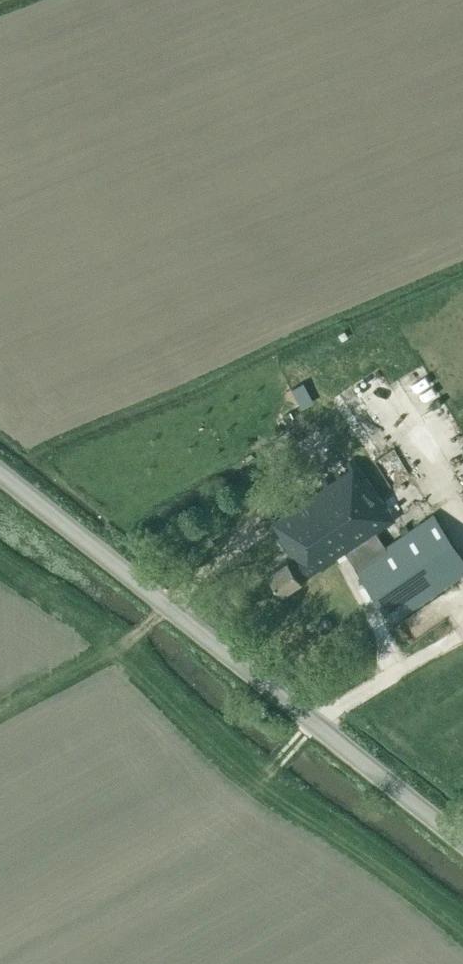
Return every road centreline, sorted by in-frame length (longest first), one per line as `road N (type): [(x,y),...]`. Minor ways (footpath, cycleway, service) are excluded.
road 1 (tertiary): [(462,847),(0,477)]

